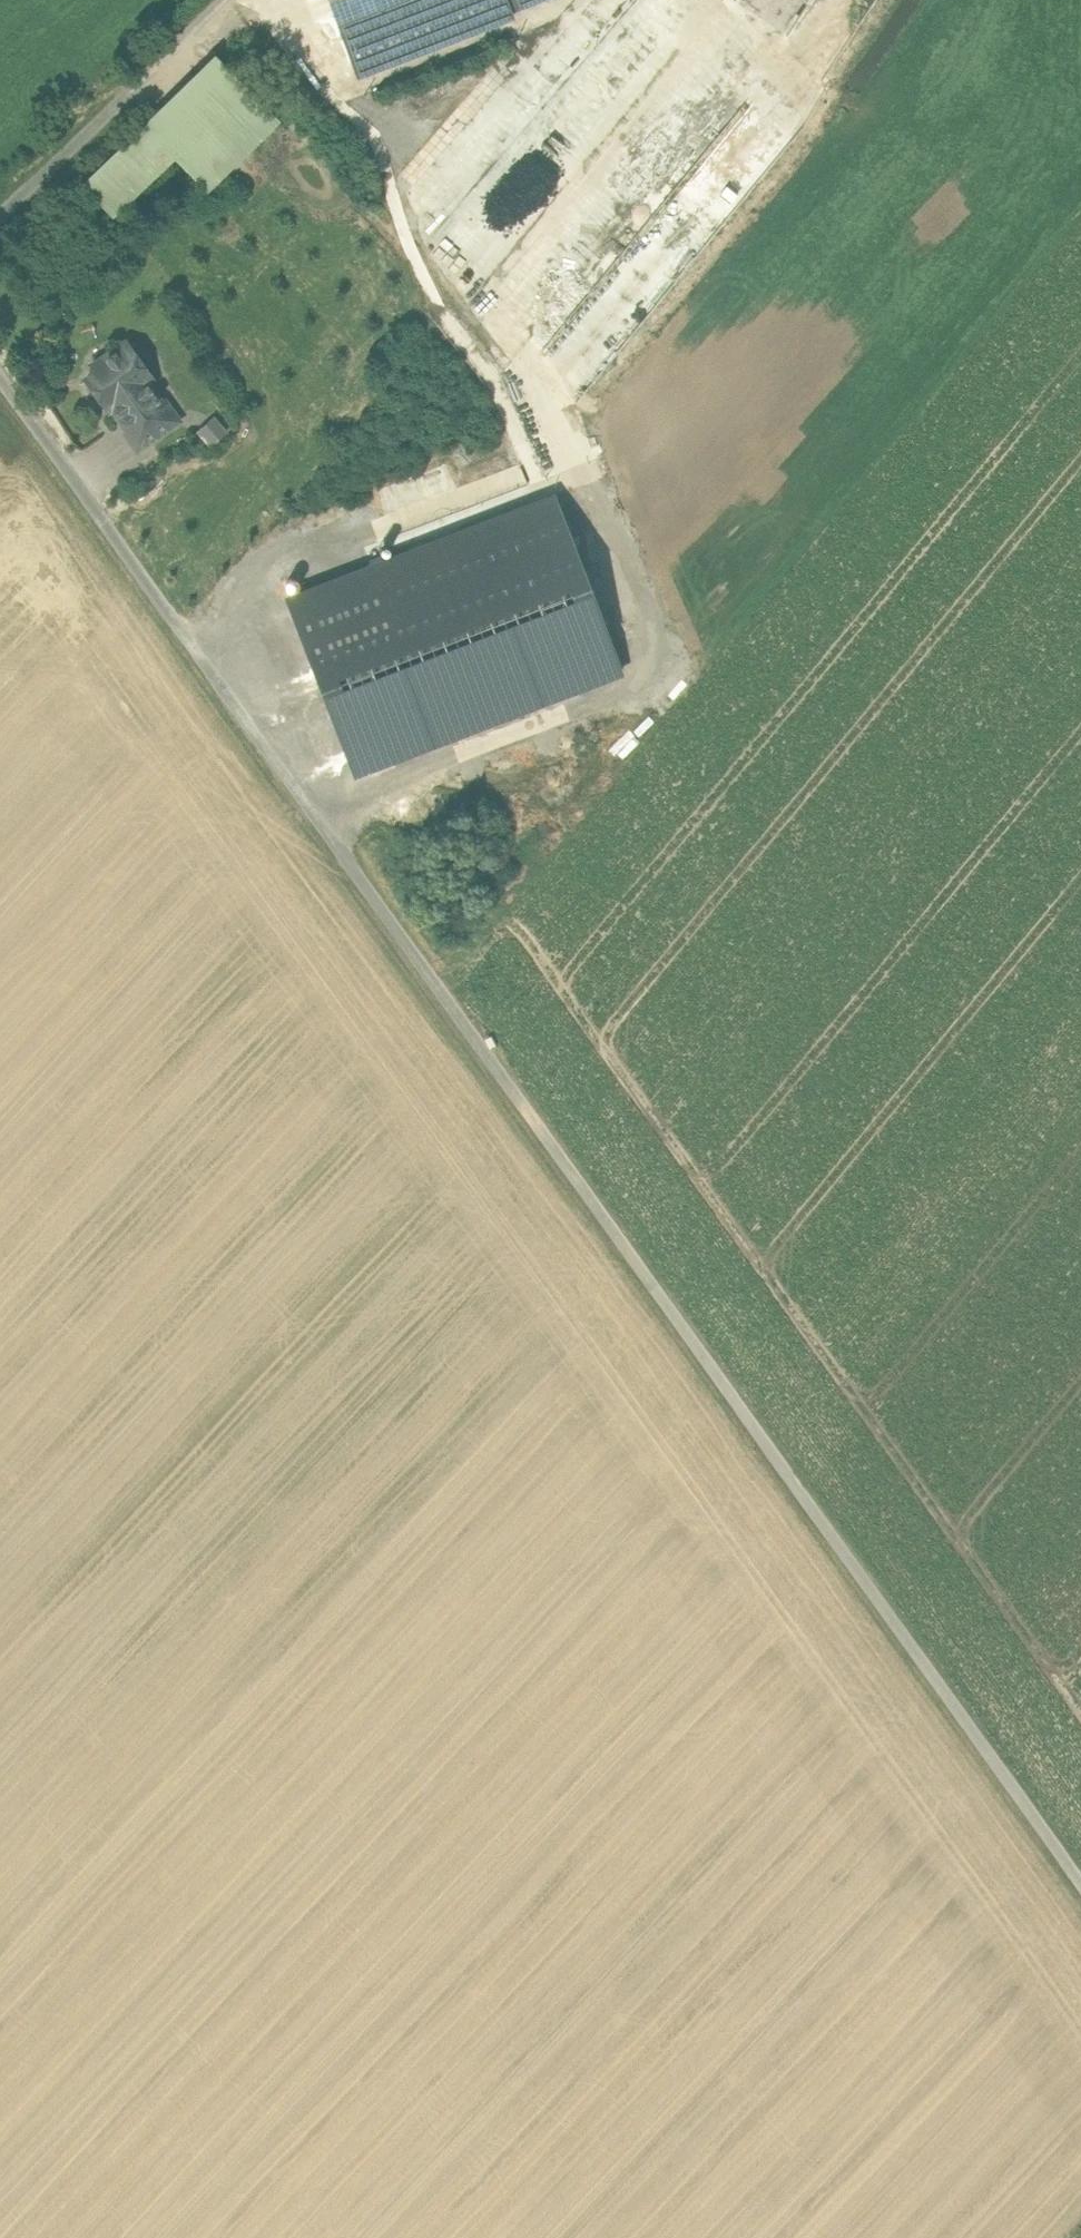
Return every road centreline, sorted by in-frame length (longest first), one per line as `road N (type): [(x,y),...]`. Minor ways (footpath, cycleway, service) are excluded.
road 1 (residential): [(0,375),(1080,1874)]
road 2 (residential): [(235,0),(0,221)]

